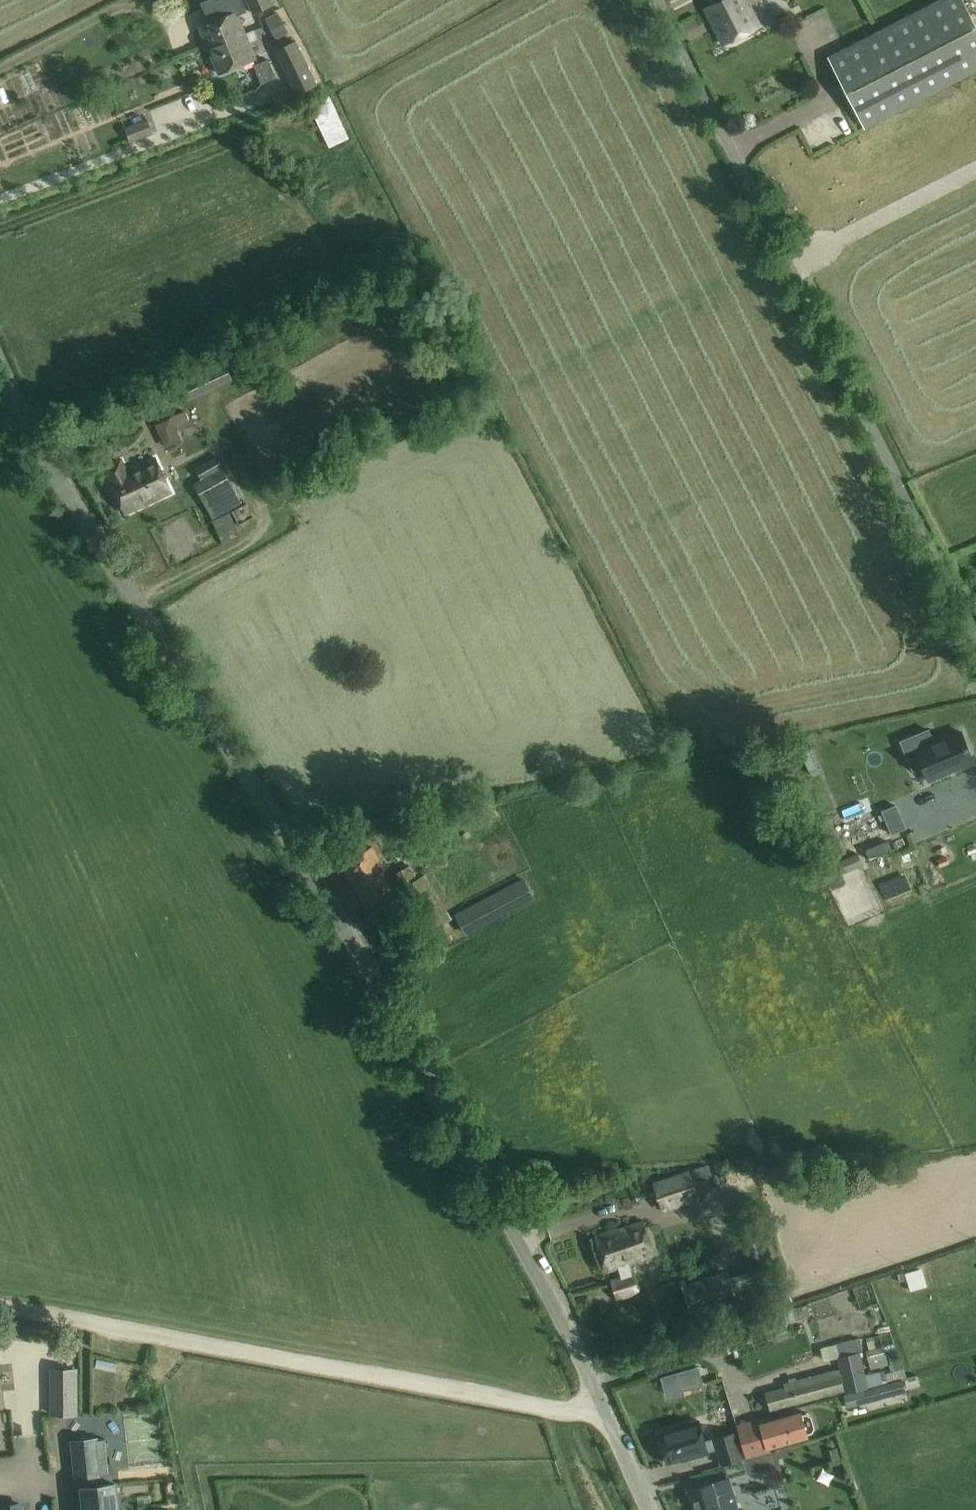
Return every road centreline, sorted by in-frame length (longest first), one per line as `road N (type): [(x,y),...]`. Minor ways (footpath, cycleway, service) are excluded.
road 1 (tertiary): [(651,1509),(558,1313),(362,944),(0,364)]
road 2 (unclassified): [(975,634),(657,0)]
road 3 (track): [(601,1403),(569,1413),(0,1311)]

